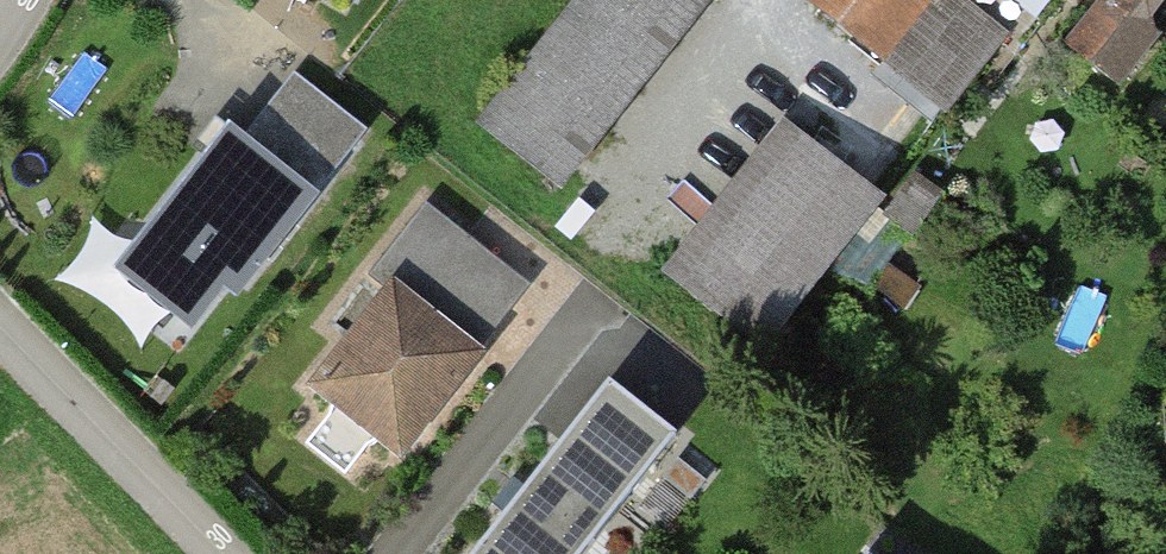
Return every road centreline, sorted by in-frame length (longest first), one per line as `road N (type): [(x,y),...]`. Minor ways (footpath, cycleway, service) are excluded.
road 1 (residential): [(0,328),(220,553)]

